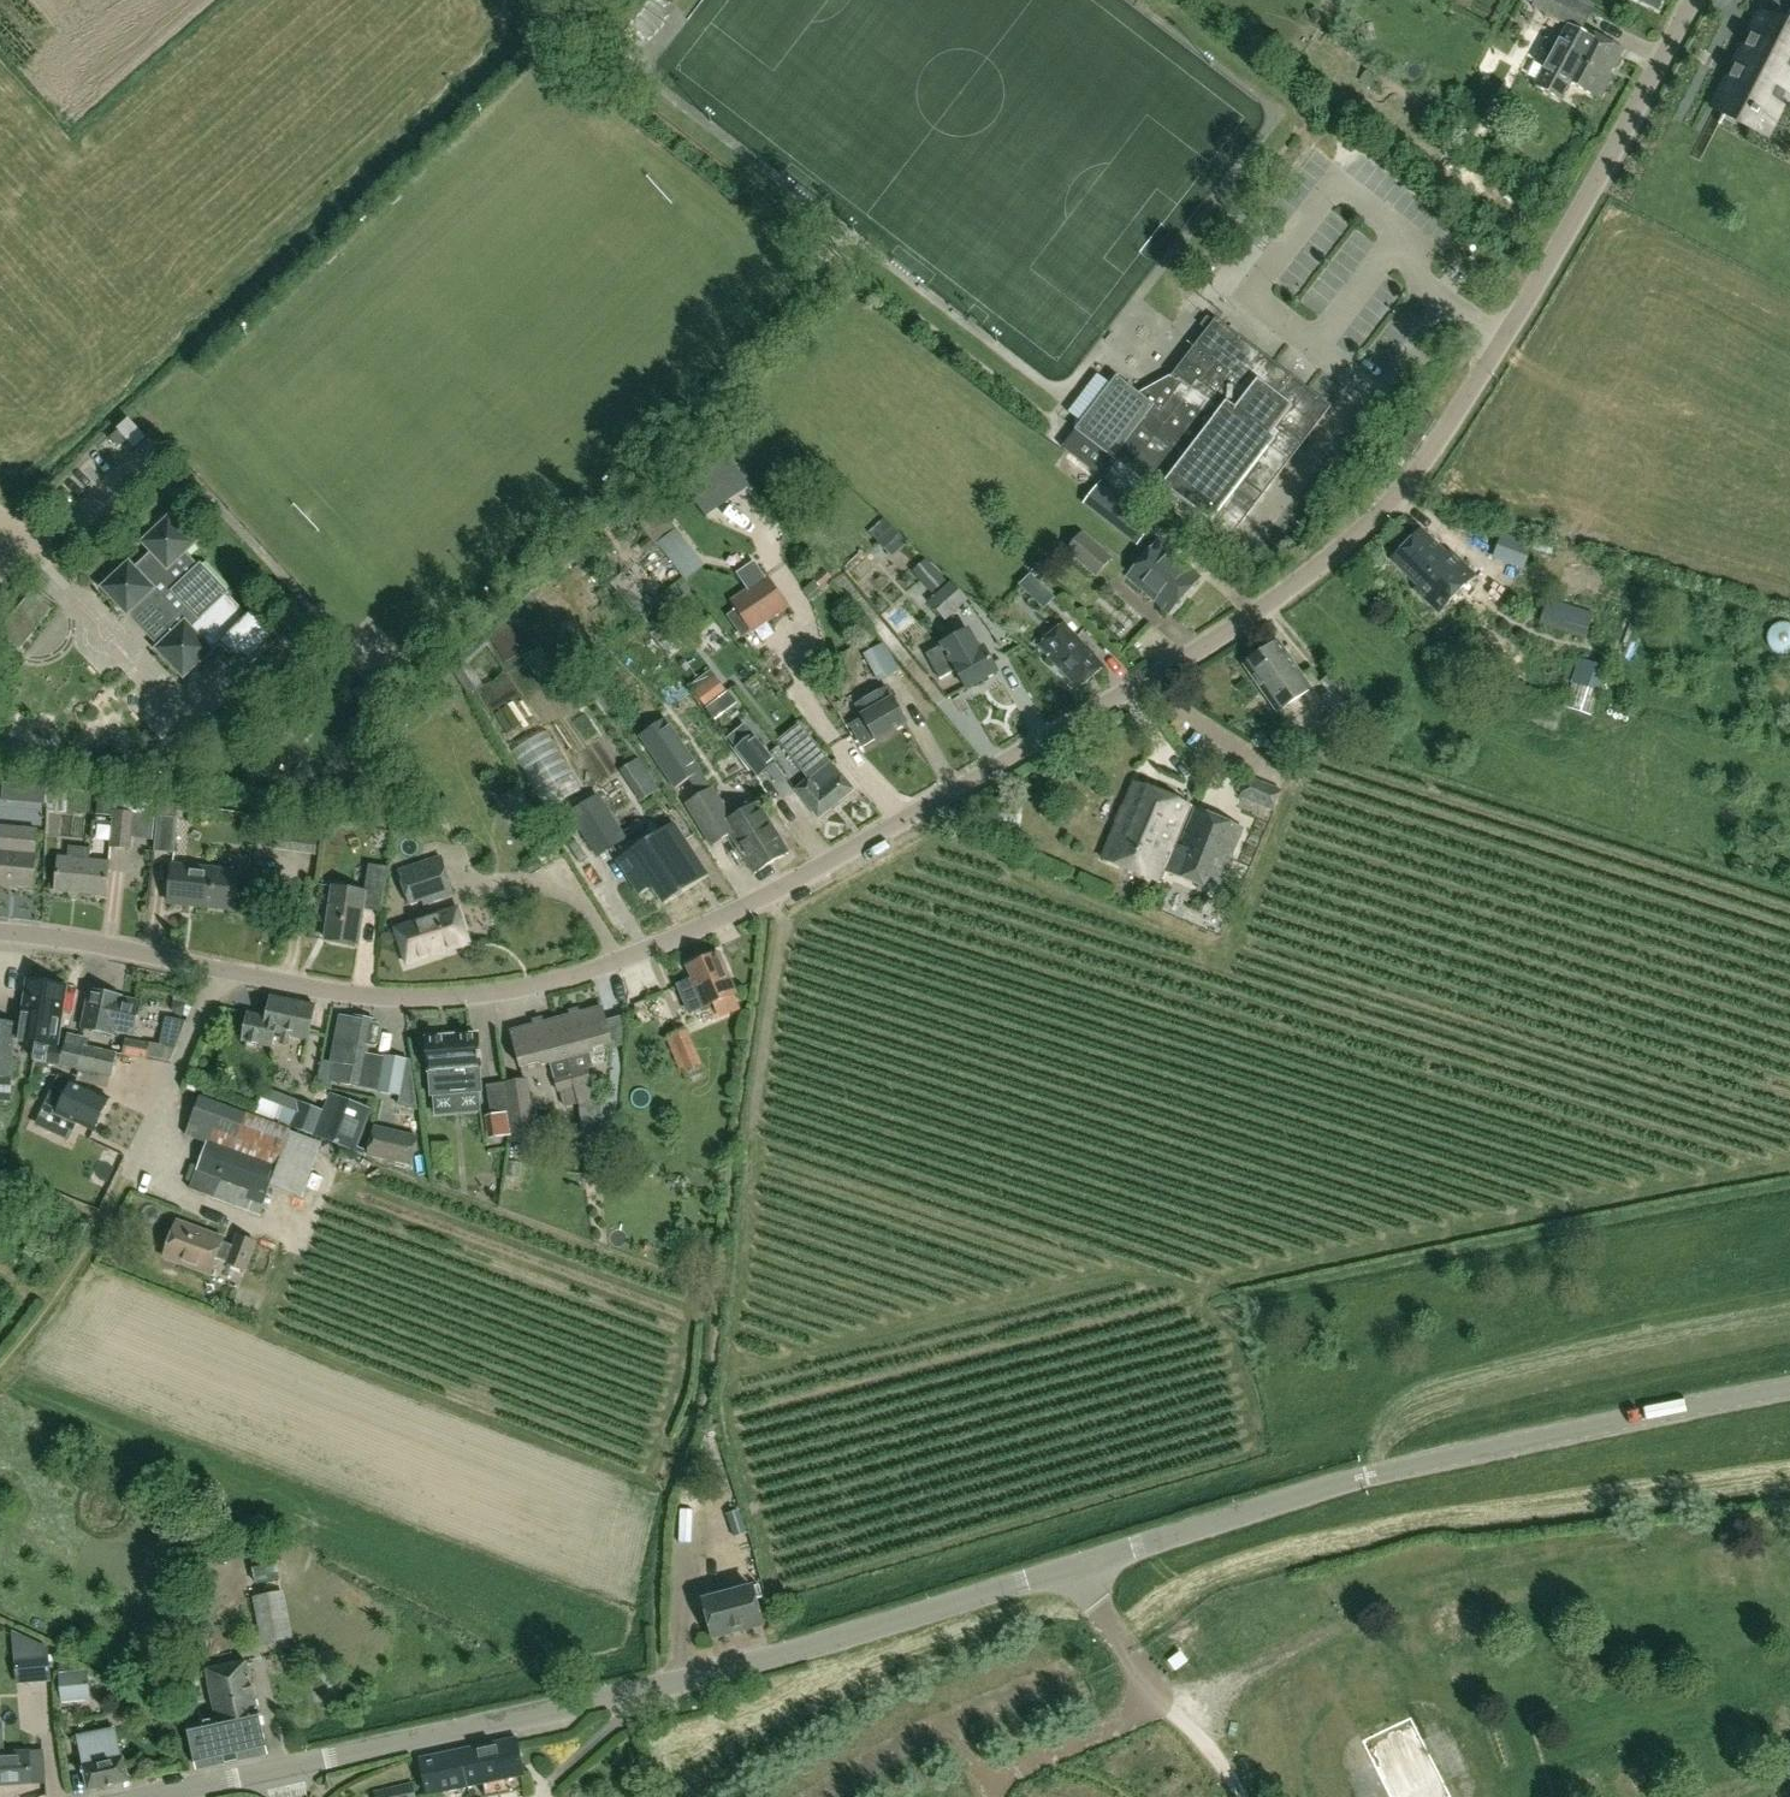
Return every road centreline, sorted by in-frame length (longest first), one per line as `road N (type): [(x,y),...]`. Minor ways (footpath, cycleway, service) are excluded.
road 1 (residential): [(1696,0),(1480,379),(1361,532),(1277,598),(1148,681),(734,916),(581,976),(415,999),(358,997),(0,932)]
road 2 (tertiary): [(282,1769),(801,1648),(1360,1476),(1789,1385)]
road 3 (track): [(1789,1553),(1738,1526),(1671,1533),(1496,1565),(1345,1622)]
road 4 (residential): [(0,524),(42,557),(150,450)]
road 5 (tertiary): [(145,1796),(282,1769)]

